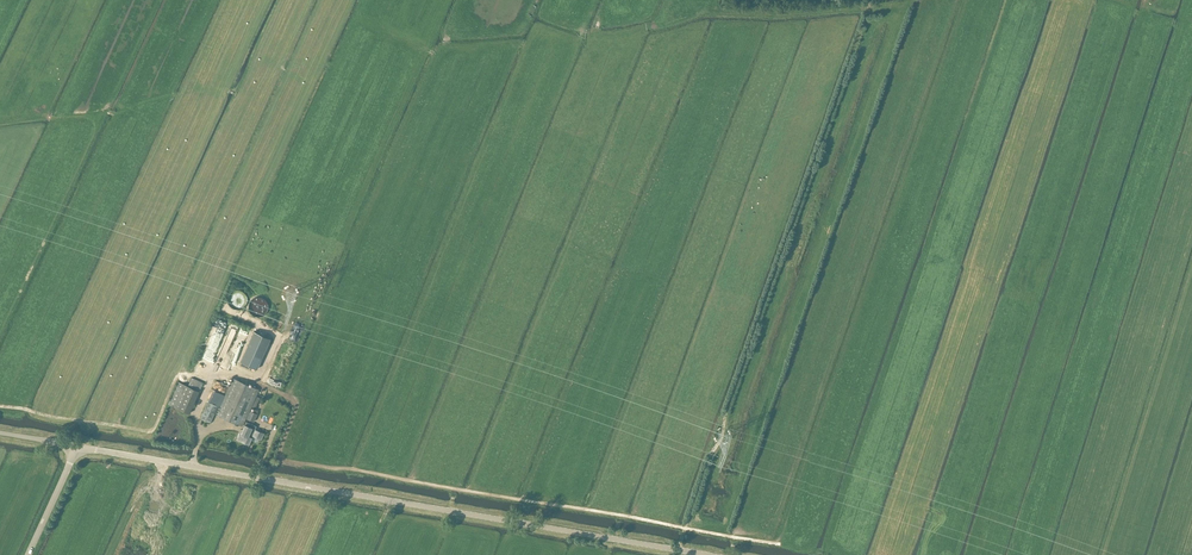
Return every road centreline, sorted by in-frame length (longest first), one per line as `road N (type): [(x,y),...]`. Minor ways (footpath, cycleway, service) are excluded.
road 1 (unclassified): [(707,554),(78,447)]
road 2 (track): [(676,554),(870,0)]
road 3 (track): [(919,0),(770,16),(704,13),(639,30),(586,32)]
road 4 (track): [(608,0),(554,132)]

